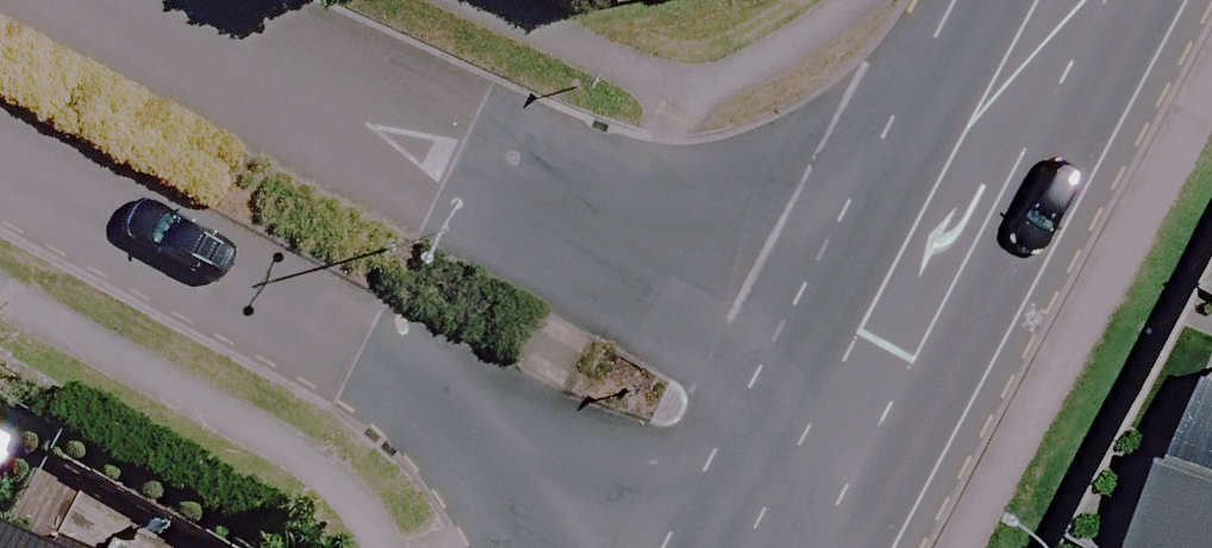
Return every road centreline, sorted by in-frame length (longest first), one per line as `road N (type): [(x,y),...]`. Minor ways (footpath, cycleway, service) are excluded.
road 1 (tertiary): [(740,544),(0,154)]
road 2 (tertiary): [(138,0),(845,347)]
road 3 (secondary): [(845,347),(979,118),(1066,0)]
road 4 (secondary): [(740,544),(845,347)]

